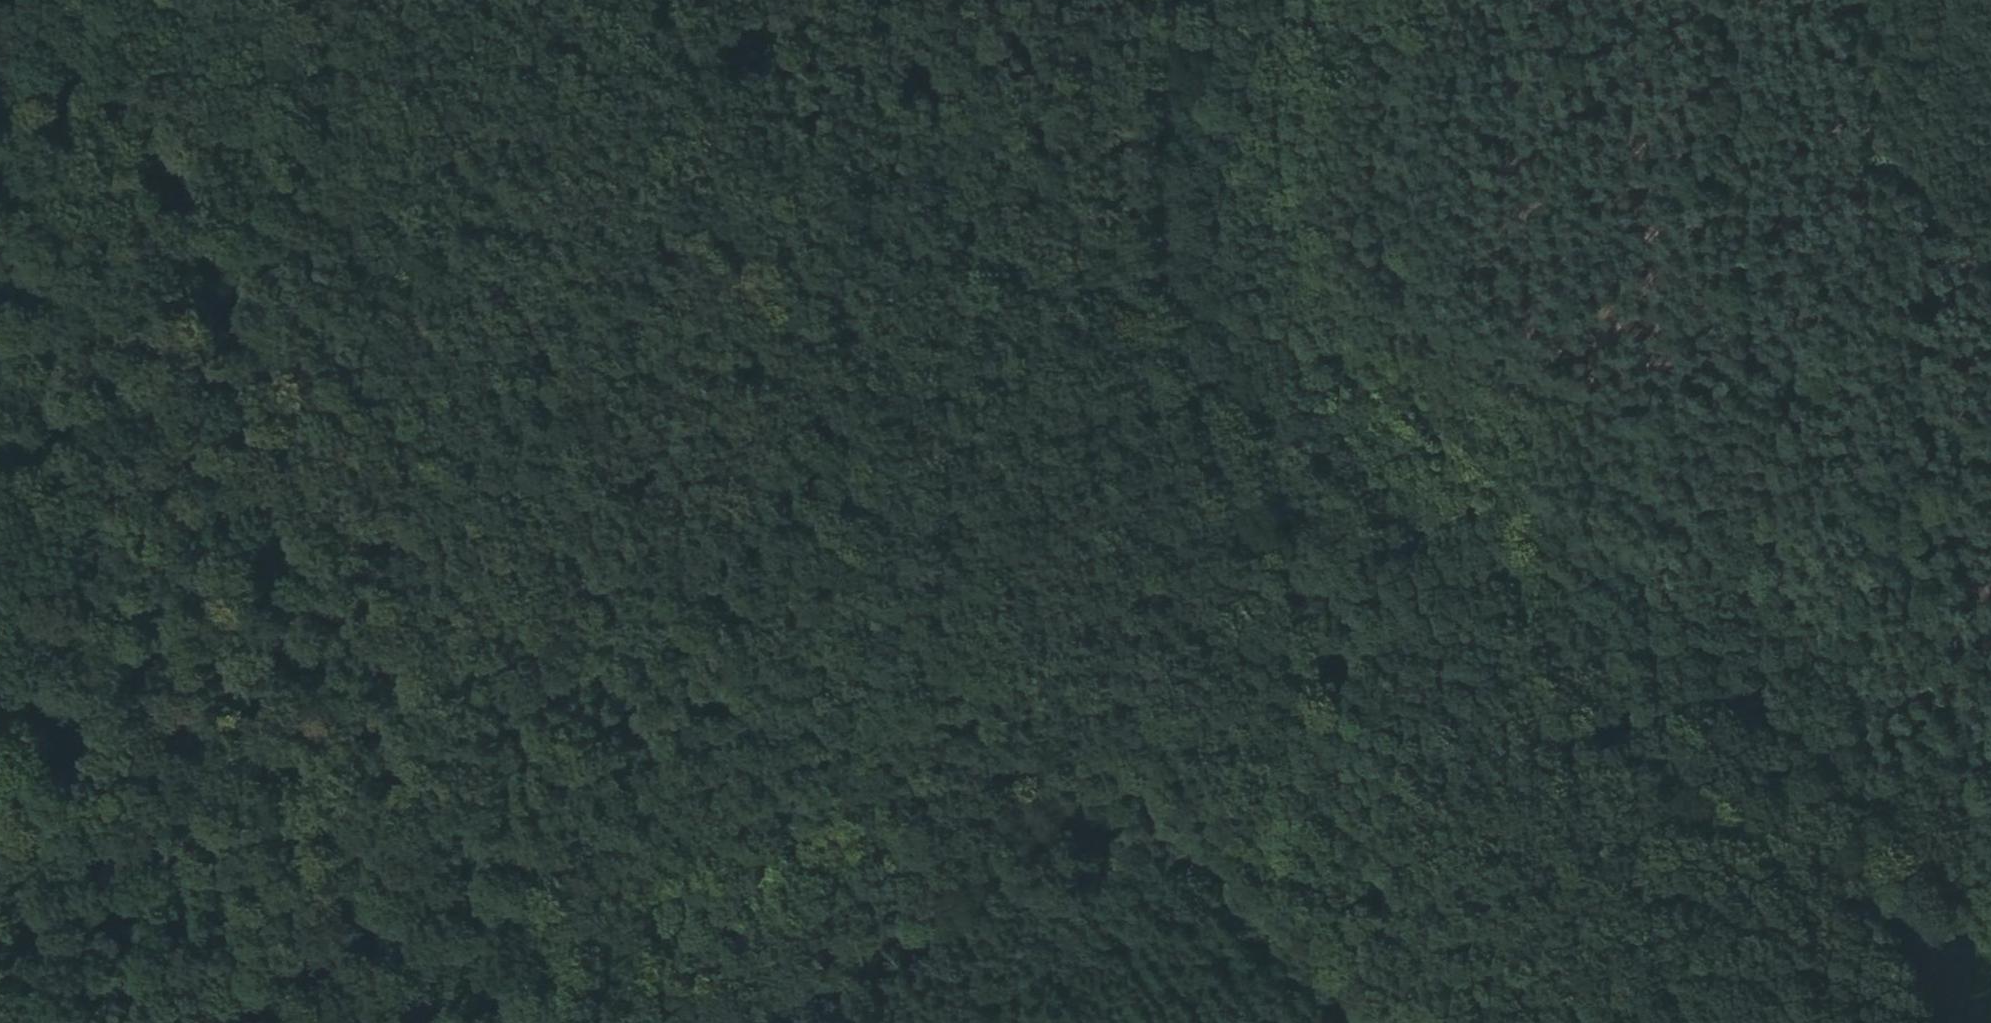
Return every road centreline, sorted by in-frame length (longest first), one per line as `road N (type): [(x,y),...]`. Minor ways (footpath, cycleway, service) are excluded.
road 1 (track): [(736,1022),(996,870),(1123,771),(1212,688),(1243,619),(1251,550),(1156,249),(1144,159),(1165,0)]
road 2 (track): [(616,0),(1199,383)]

